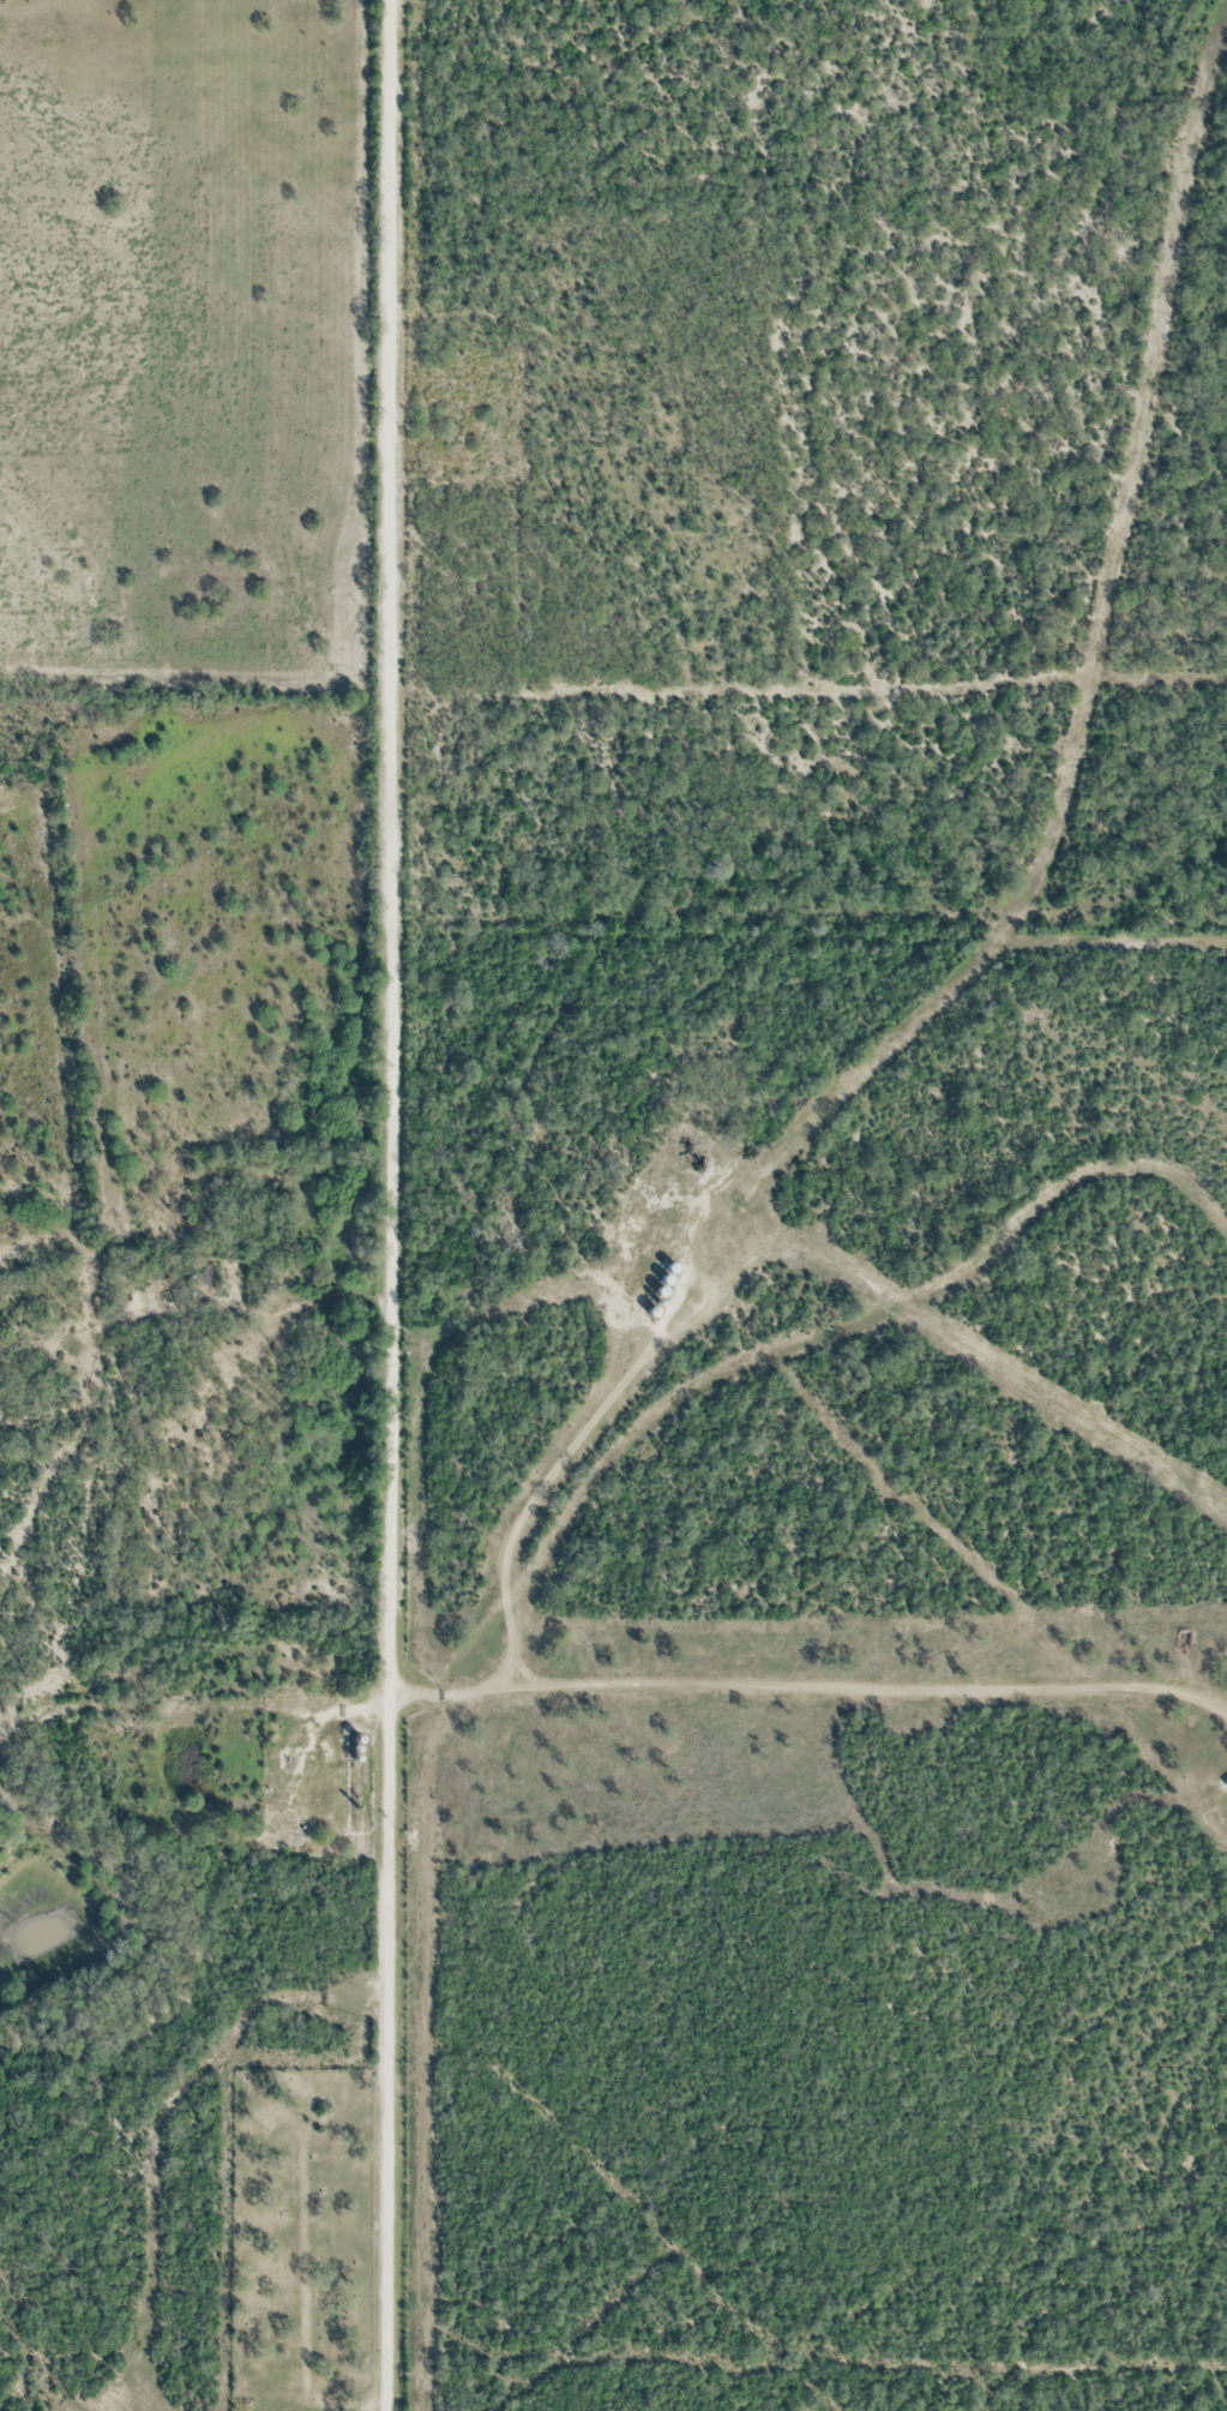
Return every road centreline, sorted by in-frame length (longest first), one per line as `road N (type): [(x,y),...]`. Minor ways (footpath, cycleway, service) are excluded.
road 1 (residential): [(382,2410),(385,0)]

